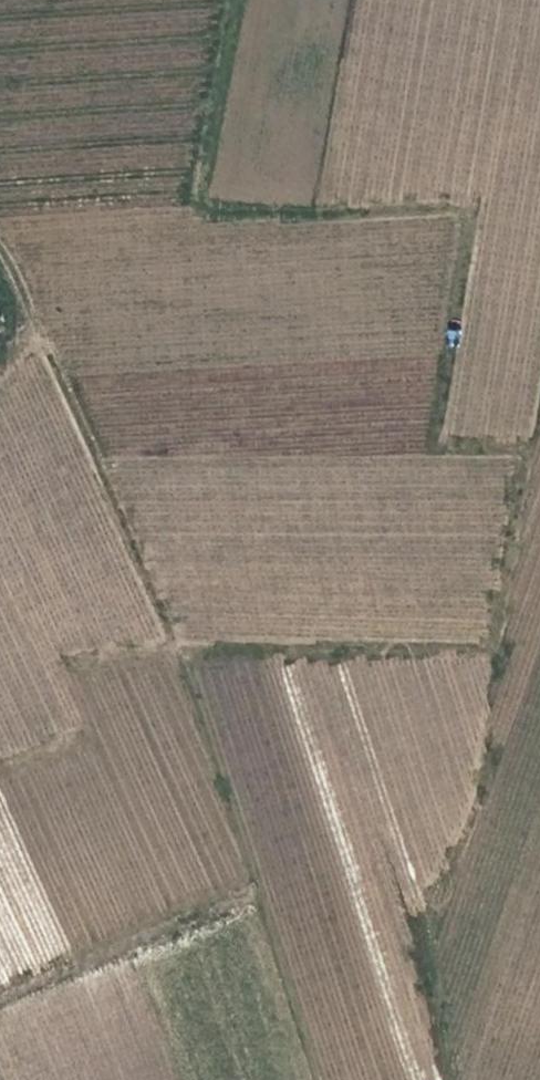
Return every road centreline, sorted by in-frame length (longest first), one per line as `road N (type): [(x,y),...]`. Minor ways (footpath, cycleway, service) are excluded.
road 1 (track): [(0,226),(34,319),(192,661),(271,938),(331,1079)]

